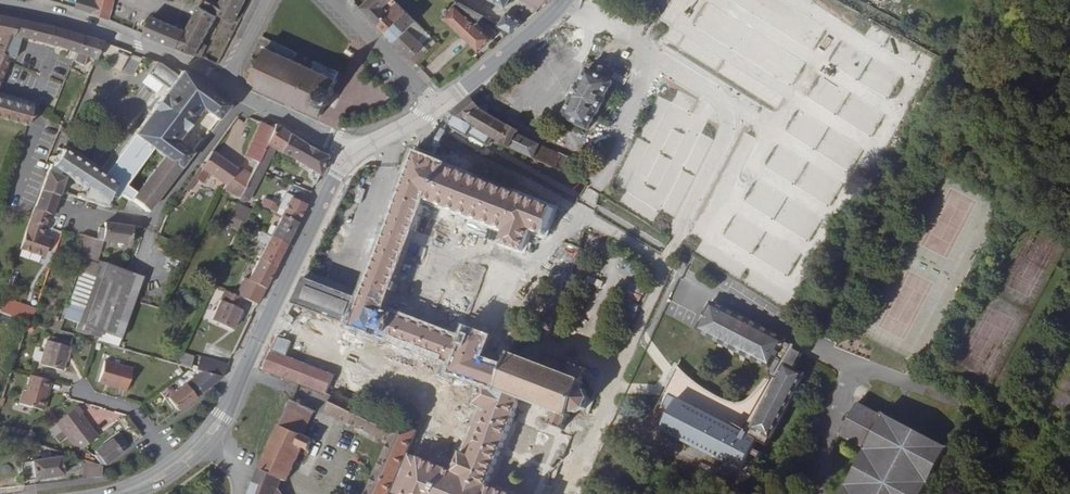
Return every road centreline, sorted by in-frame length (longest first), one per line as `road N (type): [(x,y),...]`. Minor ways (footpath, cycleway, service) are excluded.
road 1 (tertiary): [(357,148),(322,204),(211,438)]
road 2 (track): [(646,247),(657,272),(651,304),(560,493)]
road 3 (residential): [(224,78),(58,15),(0,1)]
road 4 (tertiary): [(568,0),(437,105)]
road 5 (residential): [(357,148),(224,78)]
road 6 (residential): [(335,0),(437,105)]

